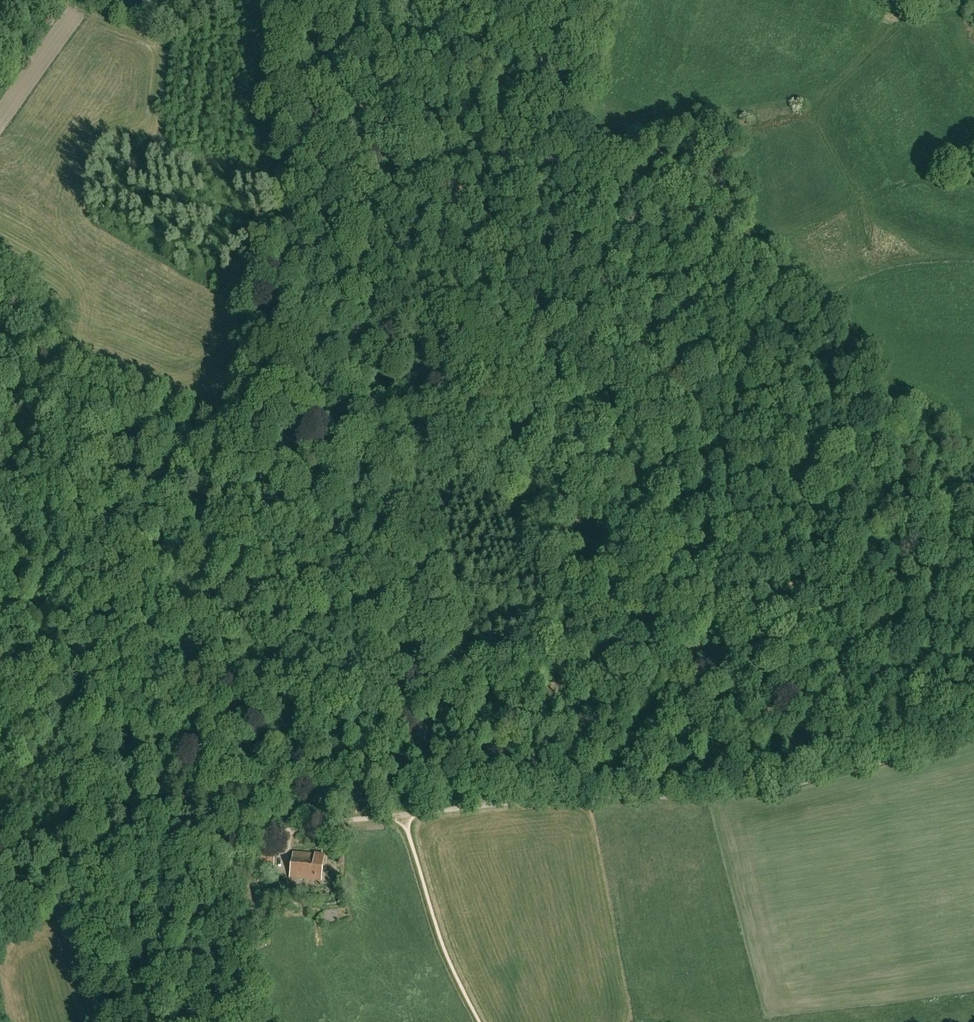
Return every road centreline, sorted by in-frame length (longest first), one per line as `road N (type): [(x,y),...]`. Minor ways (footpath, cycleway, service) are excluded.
road 1 (unclassified): [(404,815),(581,798),(740,797),(840,779),(973,736)]
road 2 (track): [(321,821),(242,840),(130,841)]
road 3 (track): [(186,1021),(130,841)]

